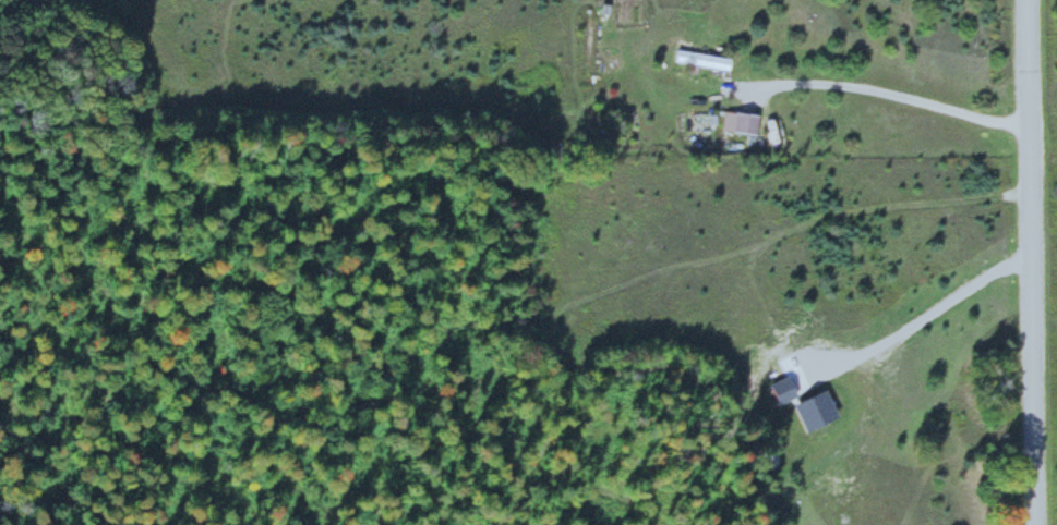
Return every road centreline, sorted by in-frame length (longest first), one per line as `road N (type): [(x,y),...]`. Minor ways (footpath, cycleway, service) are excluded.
road 1 (residential): [(1028,524),(1019,0)]

